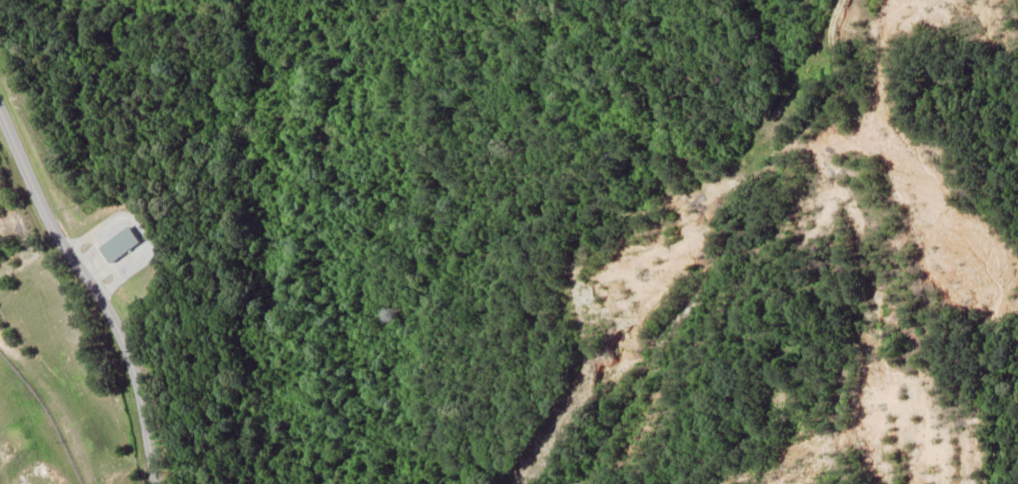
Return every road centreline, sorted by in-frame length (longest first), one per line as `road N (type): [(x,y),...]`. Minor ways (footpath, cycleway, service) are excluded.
road 1 (residential): [(156,483),(121,328),(0,95)]
road 2 (residential): [(889,0),(818,159),(798,184),(729,209),(690,179)]

